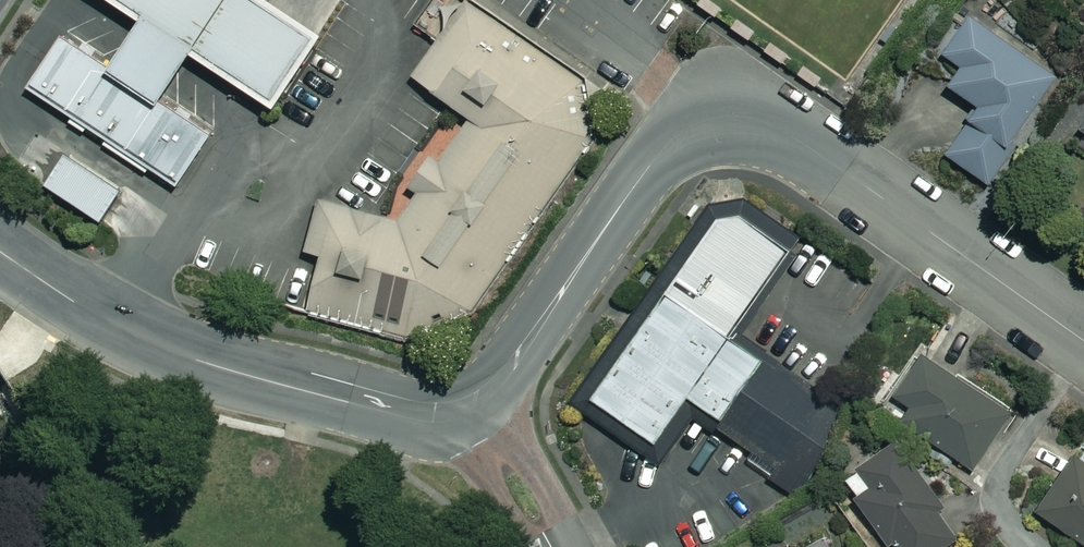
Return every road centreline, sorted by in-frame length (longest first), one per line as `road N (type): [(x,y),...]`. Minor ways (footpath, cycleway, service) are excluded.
road 1 (tertiary): [(1083,340),(796,138),(743,116),(717,117),(664,149),(516,362),(475,404)]
road 2 (tertiary): [(475,404),(452,414),(383,411),(197,360),(117,327),(0,251)]
road 3 (residential): [(1032,546),(1001,512),(999,478),(1083,353)]
road 4 (residential): [(553,546),(475,404)]

